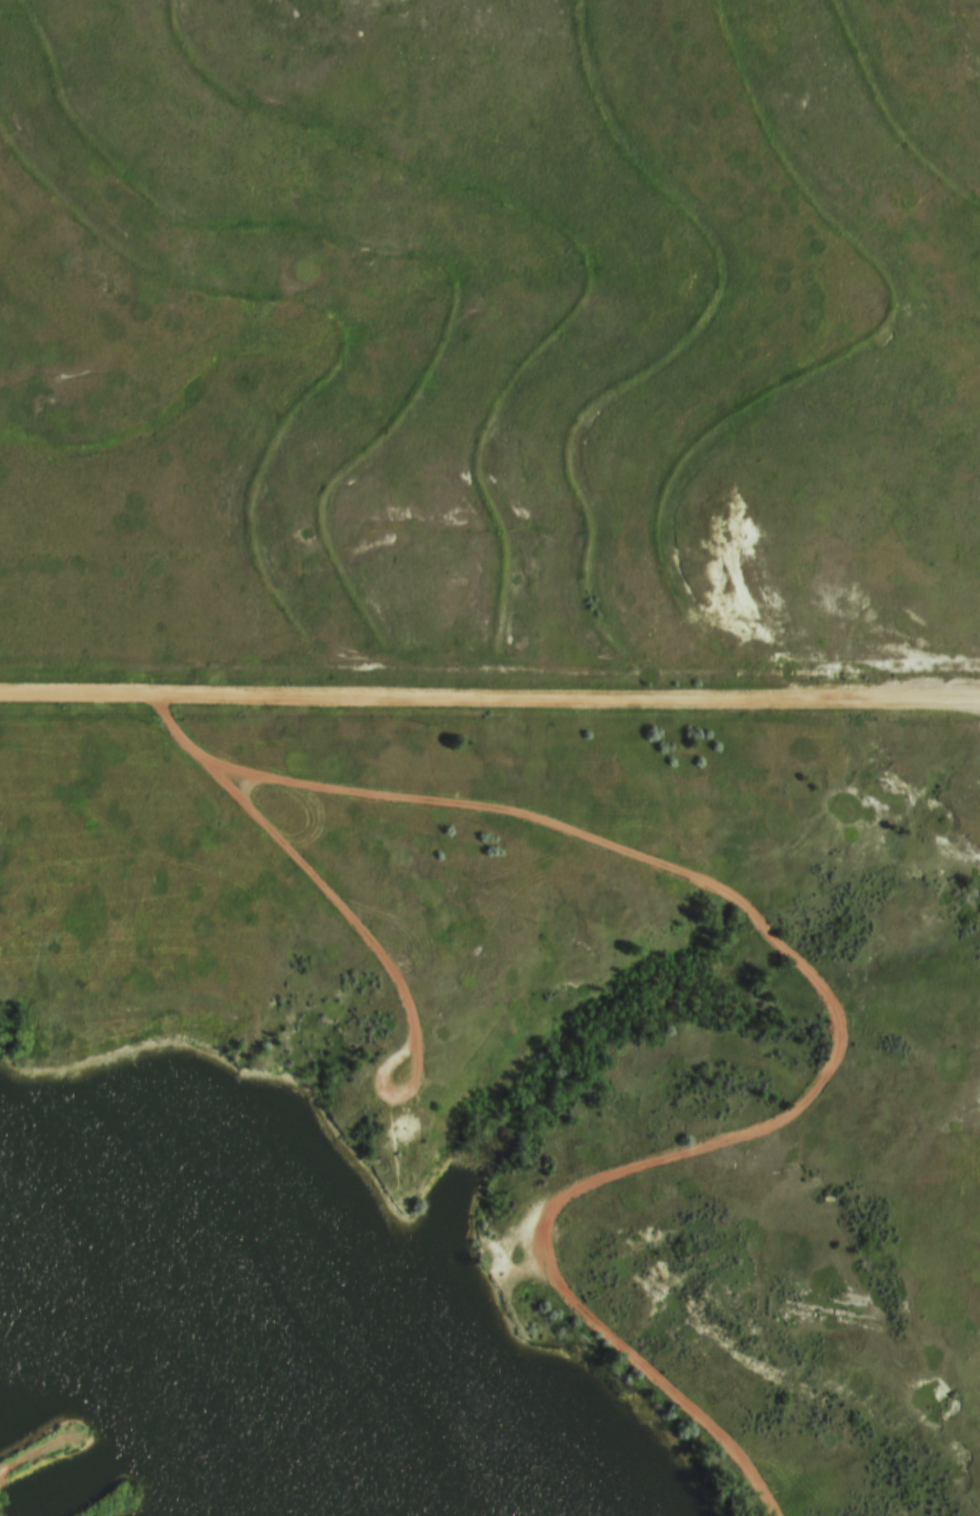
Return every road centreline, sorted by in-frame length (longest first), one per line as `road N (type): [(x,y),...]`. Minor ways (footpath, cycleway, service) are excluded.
road 1 (residential): [(0,696),(979,708)]

